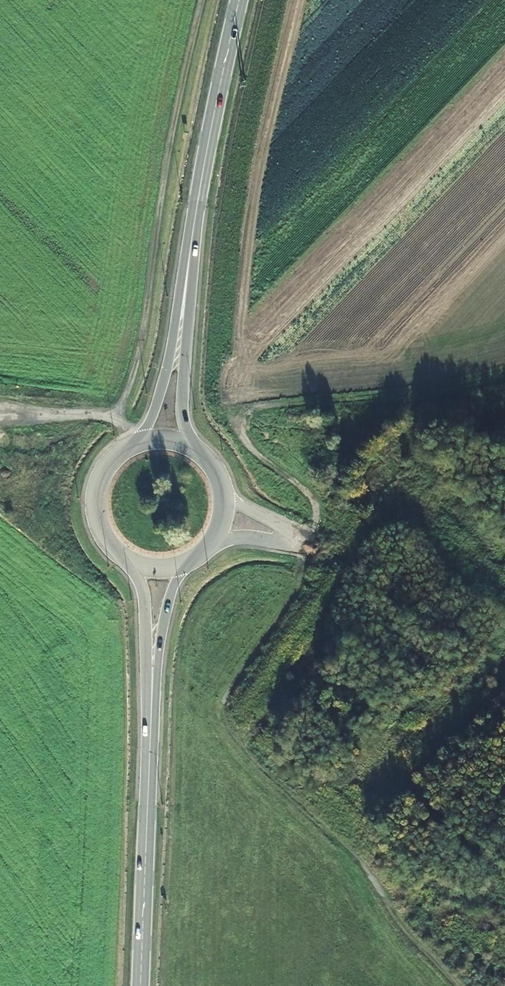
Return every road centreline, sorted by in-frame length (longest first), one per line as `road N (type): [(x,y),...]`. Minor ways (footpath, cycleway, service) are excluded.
road 1 (track): [(457,985),(398,922),(363,863),(257,767),(227,728),(226,694),(300,583),(315,507),(307,491),(248,445),(240,426),(258,406),(415,391),(504,369)]
road 2 (track): [(115,419),(141,337),(170,139),(202,0)]
road 3 (primary): [(140,985),(151,698)]
road 4 (primary): [(239,0),(191,244)]
road 5 (primary): [(191,244),(164,379),(151,417),(129,446)]
road 6 (primary): [(194,448),(182,413),(191,244)]
road 7 (primary): [(125,559),(144,597),(151,698)]
road 8 (track): [(136,437),(105,416),(0,415)]
road 9 (primary): [(151,698),(166,612),(188,562)]
road 10 (primary): [(129,446),(102,473),(94,504),(103,536),(125,559)]

